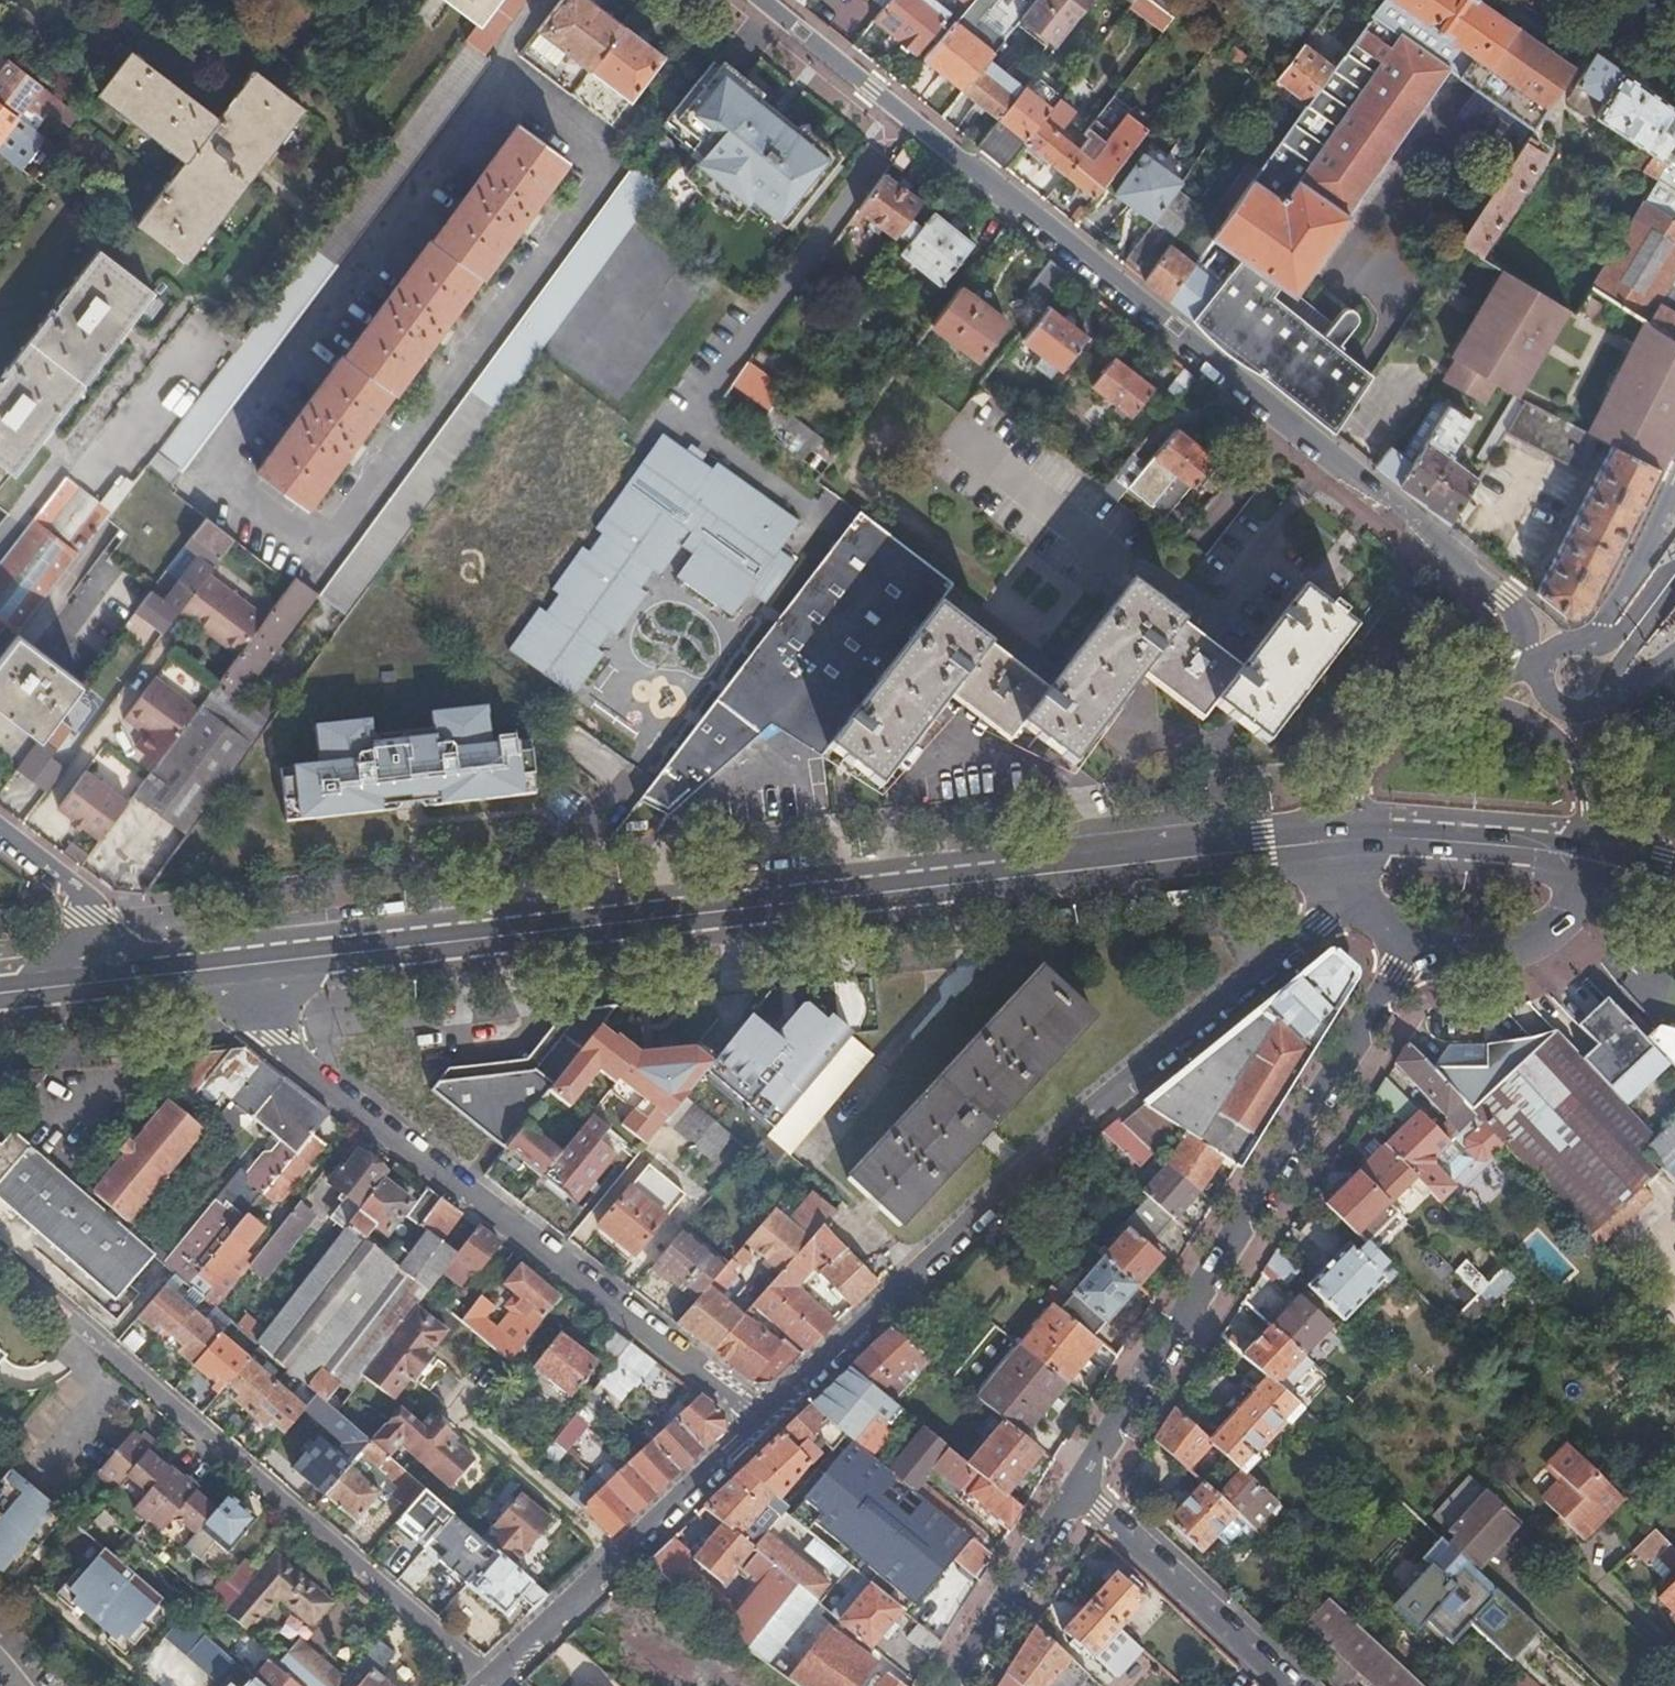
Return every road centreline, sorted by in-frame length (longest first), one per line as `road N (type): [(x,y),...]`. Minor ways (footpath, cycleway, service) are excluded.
road 1 (primary): [(1341,840),(257,965)]
road 2 (residential): [(764,0),(1435,534),(1516,610),(1523,638),(1517,667)]
road 3 (residential): [(1358,890),(758,1419)]
road 4 (residential): [(758,1419),(292,1067),(270,1037),(257,965)]
road 5 (residential): [(491,1682),(0,1258)]
road 6 (residential): [(1079,1494),(1416,942)]
road 7 (residential): [(758,1419),(491,1682)]
road 8 (residential): [(1287,1685),(1079,1494)]
road 9 (primary): [(1590,859),(1488,844),(1341,840)]
road 10 (residential): [(1674,492),(1593,645),(1562,647),(1542,672)]
road 11 (primary): [(1483,700),(1429,705),(1370,744),(1346,789),(1341,840)]
road 12 (residential): [(956,1685),(1079,1494)]
road 13 (primary): [(1416,942),(1454,952),(1530,936),(1583,884),(1590,859)]
road 14 (residential): [(100,981),(89,916),(72,883),(0,829)]
road 15 (primary): [(257,965),(100,981)]
road 16 (primary): [(1592,796),(1580,766),(1549,728),(1483,700)]

